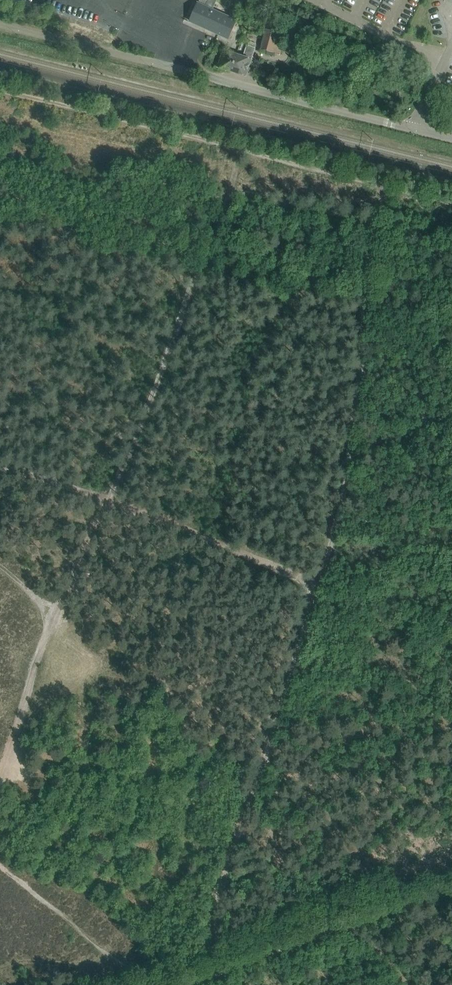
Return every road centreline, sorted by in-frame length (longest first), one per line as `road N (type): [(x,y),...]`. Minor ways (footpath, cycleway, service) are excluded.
road 1 (track): [(390,177),(365,256),(337,506),(207,937),(209,966)]
road 2 (residential): [(414,129),(0,26)]
road 3 (track): [(237,138),(102,501)]
road 4 (track): [(451,878),(158,984)]
road 5 (track): [(237,138),(0,79)]
road 6 (track): [(313,584),(102,501)]
road 7 (track): [(451,193),(237,138)]
road 8 (track): [(376,221),(221,190)]

